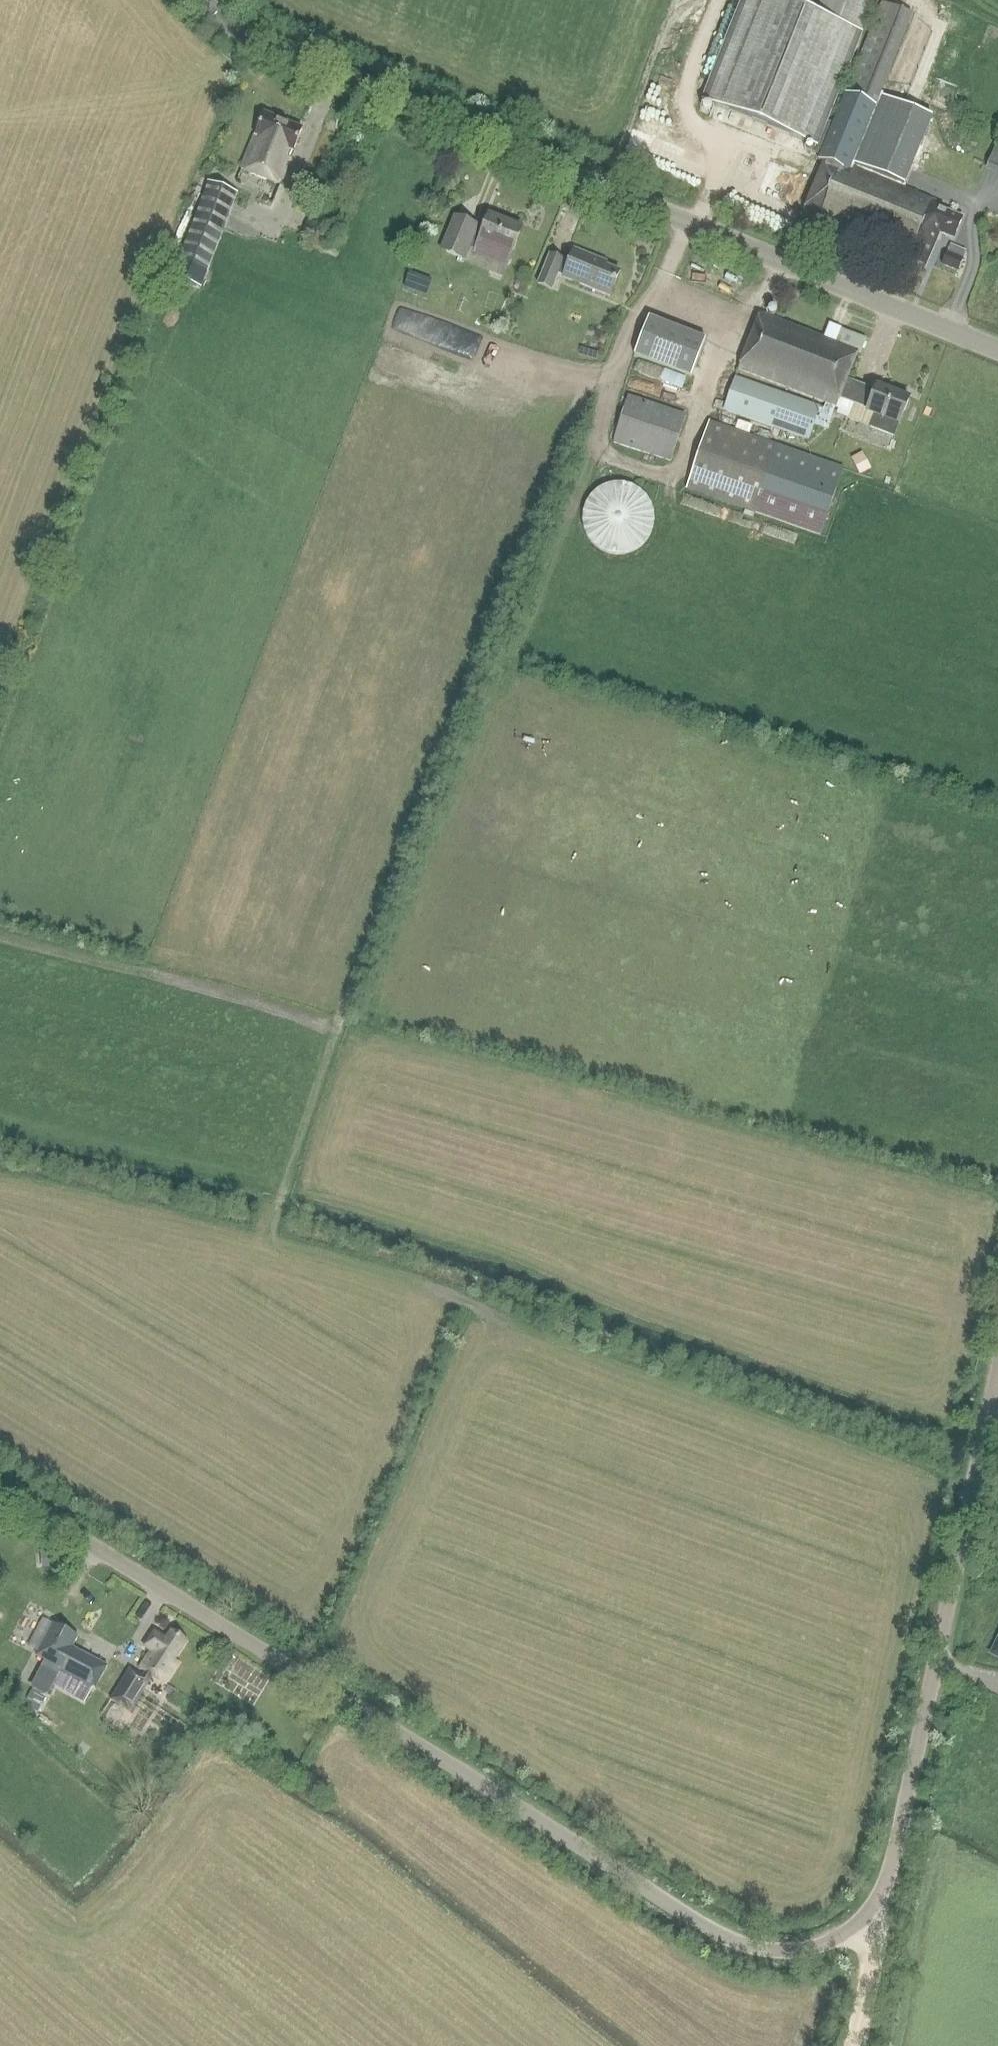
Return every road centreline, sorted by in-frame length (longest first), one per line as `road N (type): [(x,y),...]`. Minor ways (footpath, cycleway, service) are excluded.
road 1 (tertiary): [(0,1489),(712,1931),(757,1948),(799,1950),(846,1934),(891,1870),(997,1374)]
road 2 (tertiary): [(997,350),(325,72),(232,27),(201,0)]
road 3 (track): [(864,1917),(866,1977),(850,2045)]

